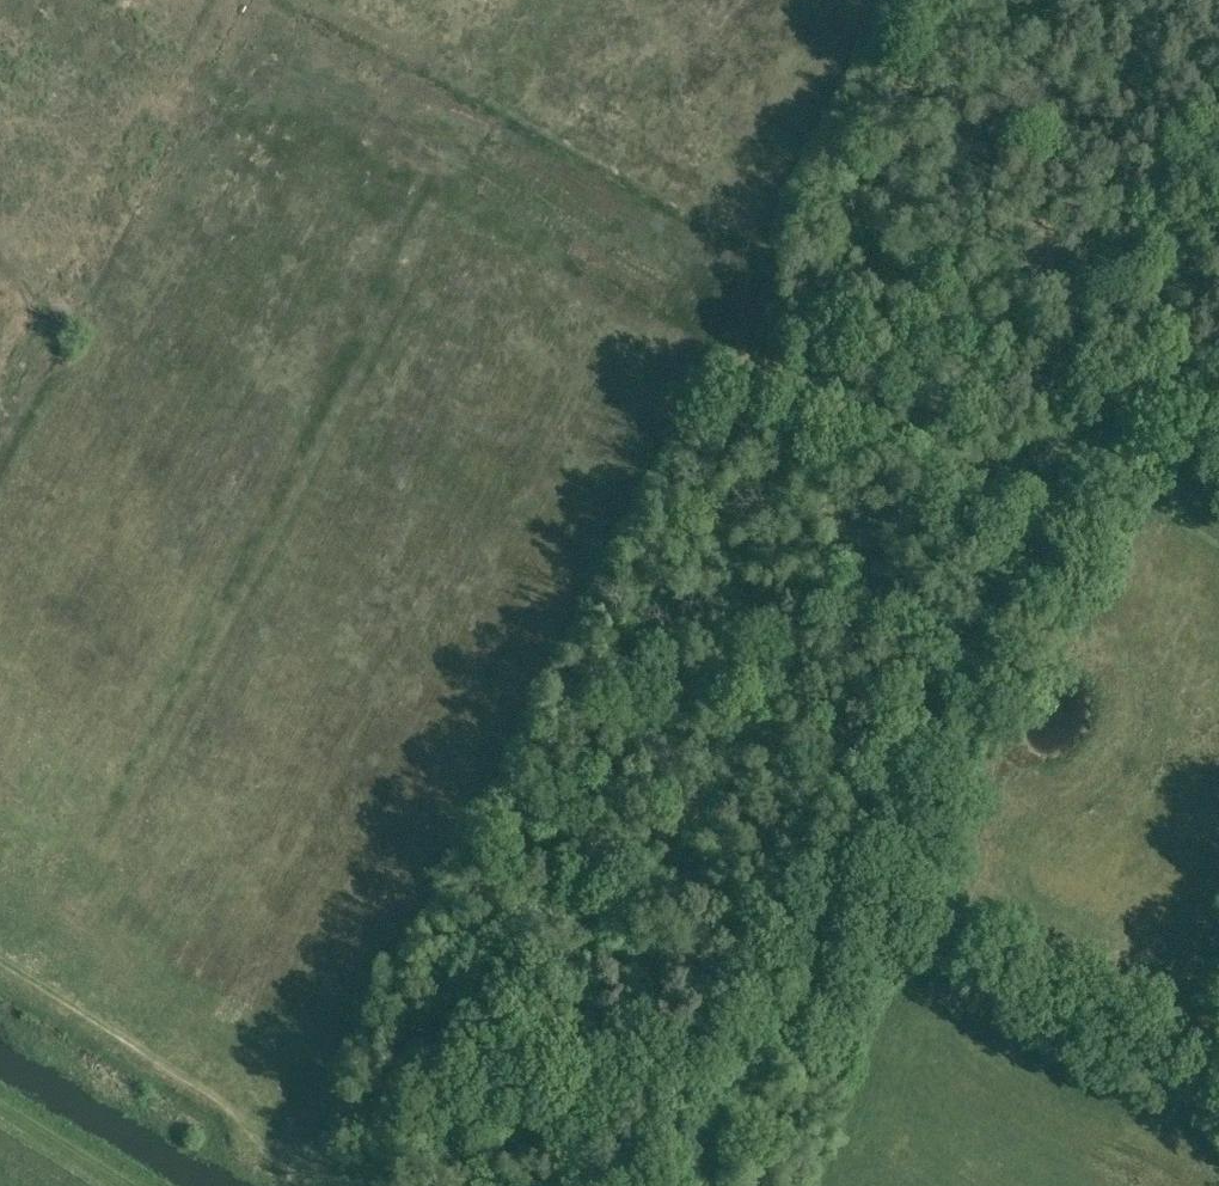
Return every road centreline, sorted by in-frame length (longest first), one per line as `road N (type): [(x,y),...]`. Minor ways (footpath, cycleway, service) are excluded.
road 1 (track): [(1063,505),(764,340),(783,286),(771,250)]
road 2 (track): [(0,1102),(138,1185)]

